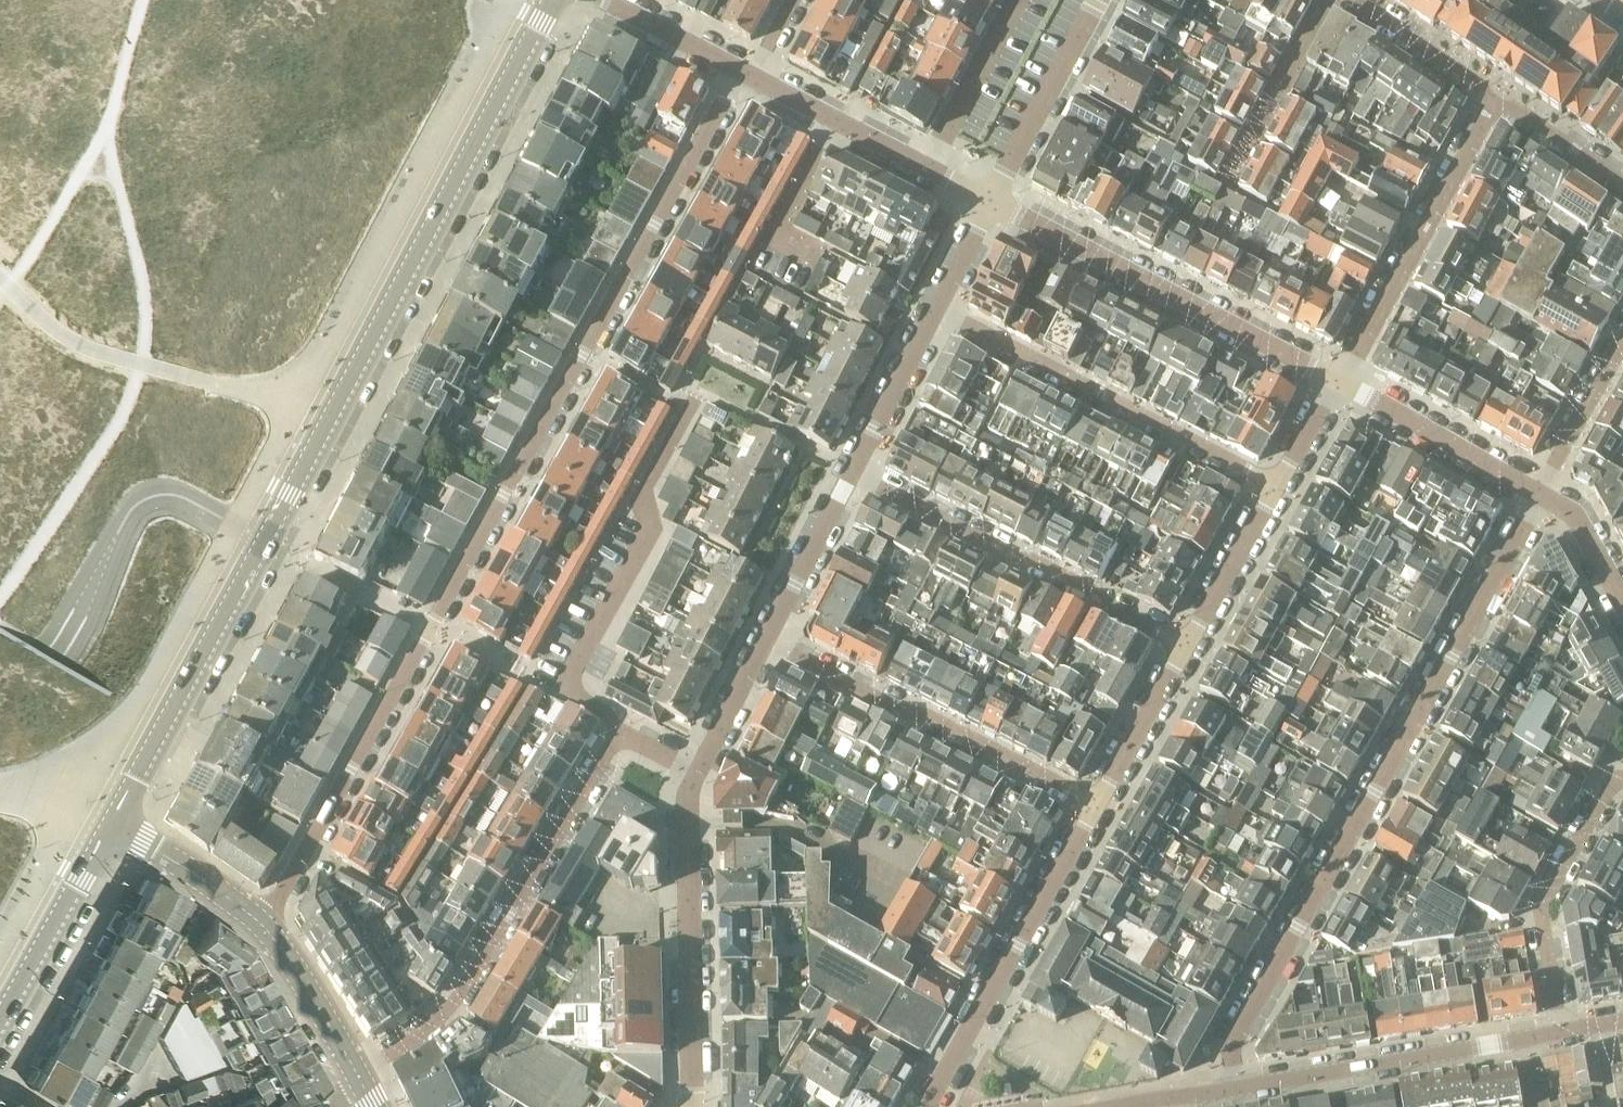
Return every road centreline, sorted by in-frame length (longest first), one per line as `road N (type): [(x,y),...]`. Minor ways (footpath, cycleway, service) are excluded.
road 1 (residential): [(260,926),(742,70)]
road 2 (tertiary): [(110,819),(554,0)]
road 3 (residential): [(1237,1088),(1232,1045),(1538,492)]
road 4 (residential): [(696,771),(628,736),(614,740),(456,1006),(361,1079)]
road 5 (residential): [(1337,382),(992,201)]
road 6 (residential): [(1277,484),(936,308)]
road 7 (residential): [(1189,643),(854,470)]
road 8 (residential): [(1094,807),(767,641)]
road 9 (residential): [(930,1106),(1094,807)]
road 10 (residential): [(691,1106),(688,826),(696,771)]
road 11 (residential): [(1337,382),(1492,96)]
road 12 (residential): [(1237,1088),(1529,1037)]
road 13 (residential): [(1620,776),(1541,909),(1559,1031)]
road 14 (tertiary): [(0,1021),(110,819)]
road 15 (residential): [(1538,492),(1337,382)]
road 16 (residential): [(992,201),(1101,0)]
road 17 (residential): [(1225,181),(1322,0)]
road 18 (residential): [(767,641),(854,470)]
road 19 (residential): [(925,166),(757,78)]
road 20 (residential): [(1094,807),(1189,643)]
road 21 (residential): [(1016,0),(925,166)]
road 22 (tertiary): [(260,926),(174,856),(110,819)]
road 23 (tertiary): [(361,1079),(260,926)]
road 24 (residential): [(1189,643),(1277,484)]
road 25 (residential): [(854,470),(936,308)]
road 26 (residential): [(1538,492),(1622,338)]
road 27 (residential): [(1492,96),(1350,0)]
road 28 (residential): [(1622,182),(1492,96)]
road 29 (residential): [(742,70),(608,0)]
road 30 (residential): [(696,771),(767,641)]
road 31 (residential): [(1622,598),(1576,513),(1538,492)]
road 32 (residential): [(936,308),(992,201)]

